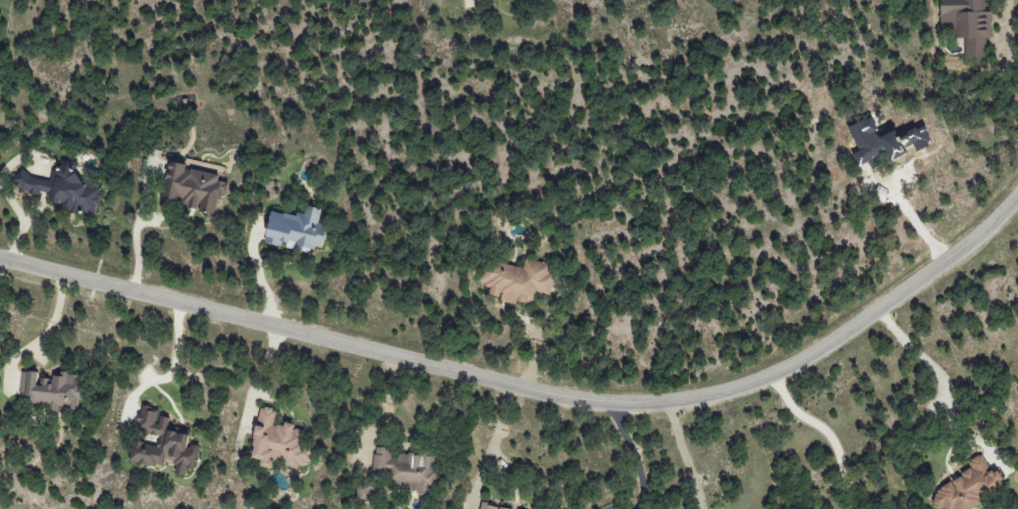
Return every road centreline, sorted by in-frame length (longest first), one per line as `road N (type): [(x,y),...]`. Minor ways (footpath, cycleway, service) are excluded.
road 1 (residential): [(0,253),(540,396),(663,407),(775,378),(879,310),(998,220),(1017,195)]

